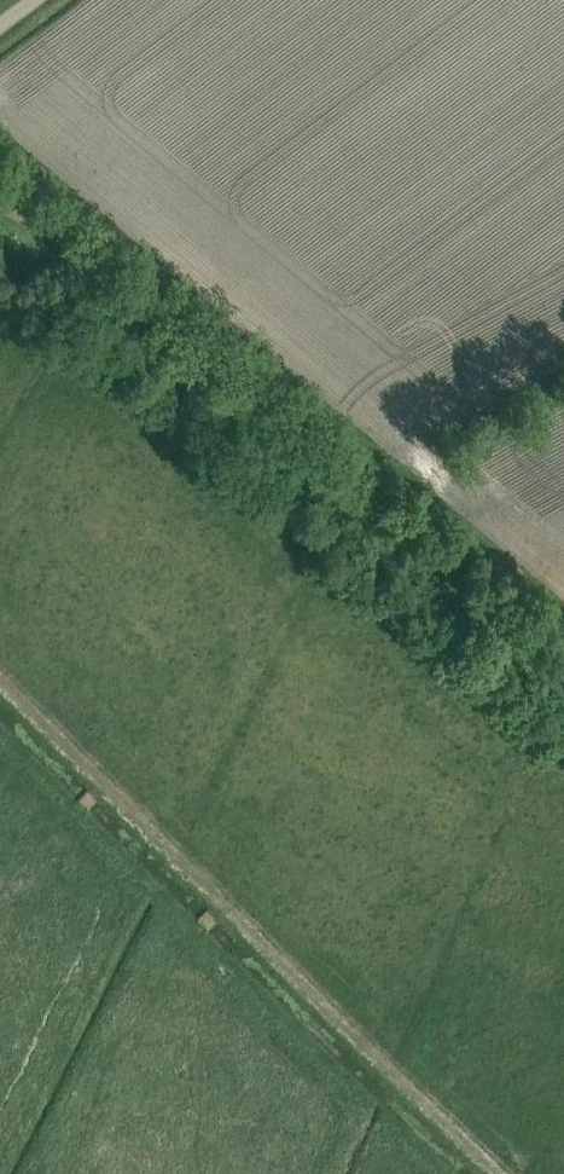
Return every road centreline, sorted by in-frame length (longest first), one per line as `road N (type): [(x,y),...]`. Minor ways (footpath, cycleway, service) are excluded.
road 1 (track): [(563,678),(0,204)]
road 2 (track): [(0,682),(496,1173)]

